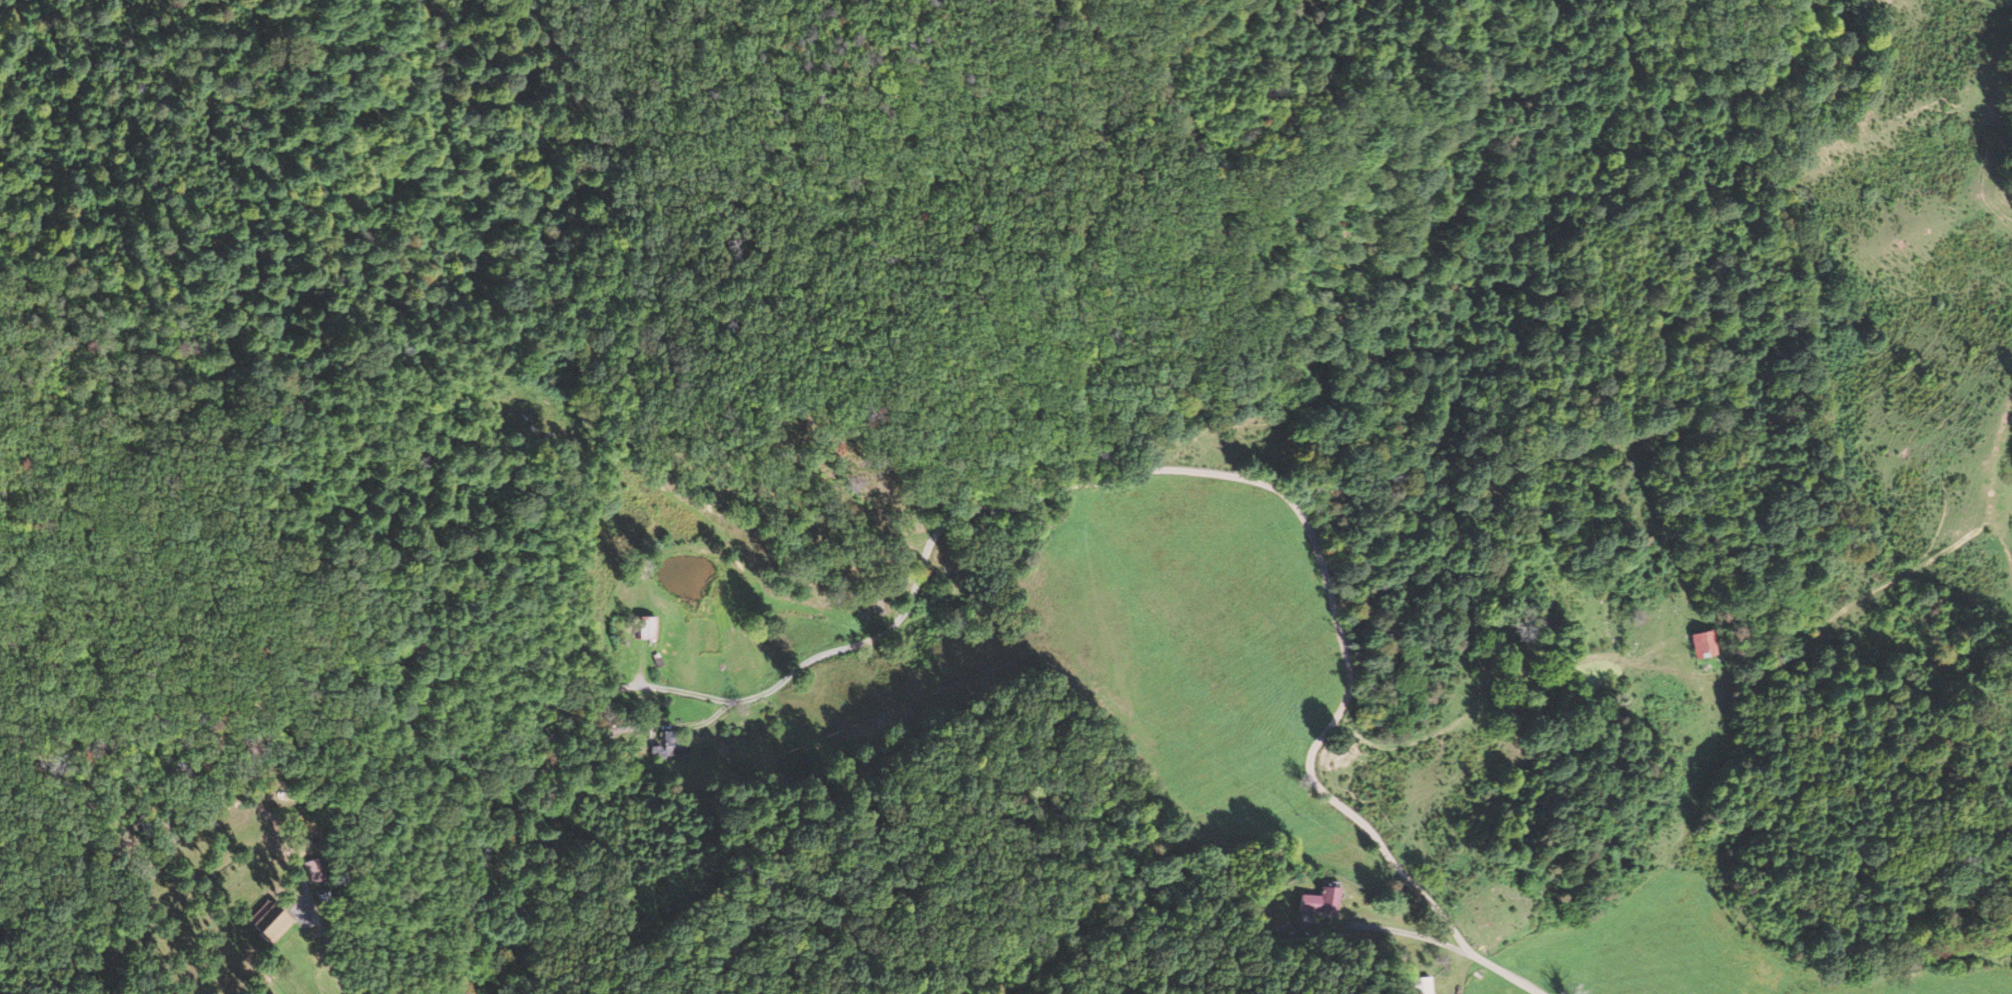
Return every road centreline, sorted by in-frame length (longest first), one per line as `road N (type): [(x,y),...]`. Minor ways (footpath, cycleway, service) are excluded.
road 1 (residential): [(1501,993),(1320,796),(1293,555),(1255,517),(1068,522),(886,608),(747,716),(630,683),(581,699),(367,871)]
road 2 (residential): [(1316,761),(1481,719)]

